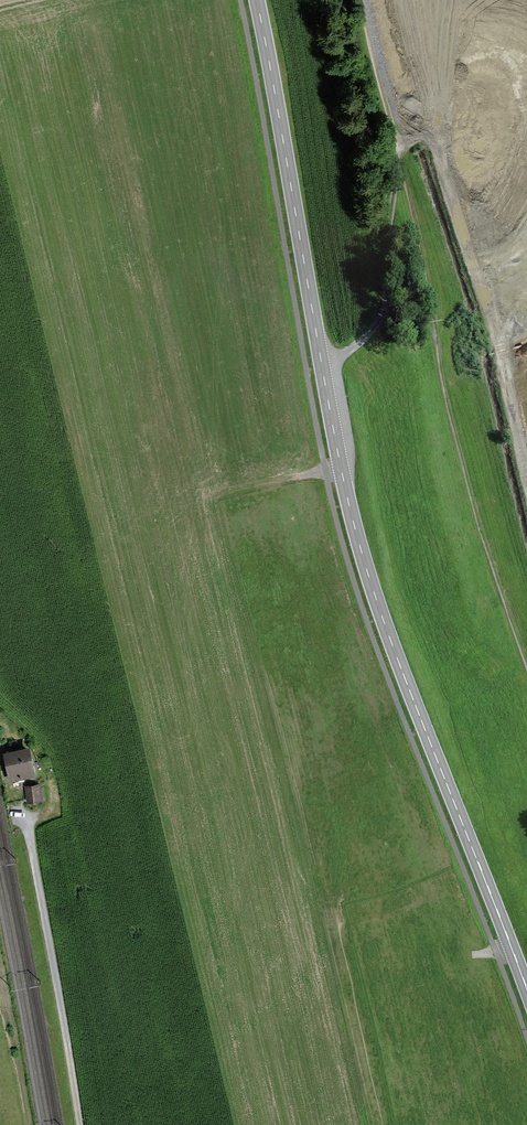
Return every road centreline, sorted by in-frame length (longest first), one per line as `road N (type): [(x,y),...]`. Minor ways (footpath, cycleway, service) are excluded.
road 1 (secondary): [(257,0),(360,546),(526,988)]
road 2 (track): [(364,0),(398,165),(386,219),(388,299),(379,324),(358,344),(321,361)]
road 3 (track): [(58,810),(29,826),(74,1124)]
road 4 (track): [(398,165),(410,143),(526,42)]

